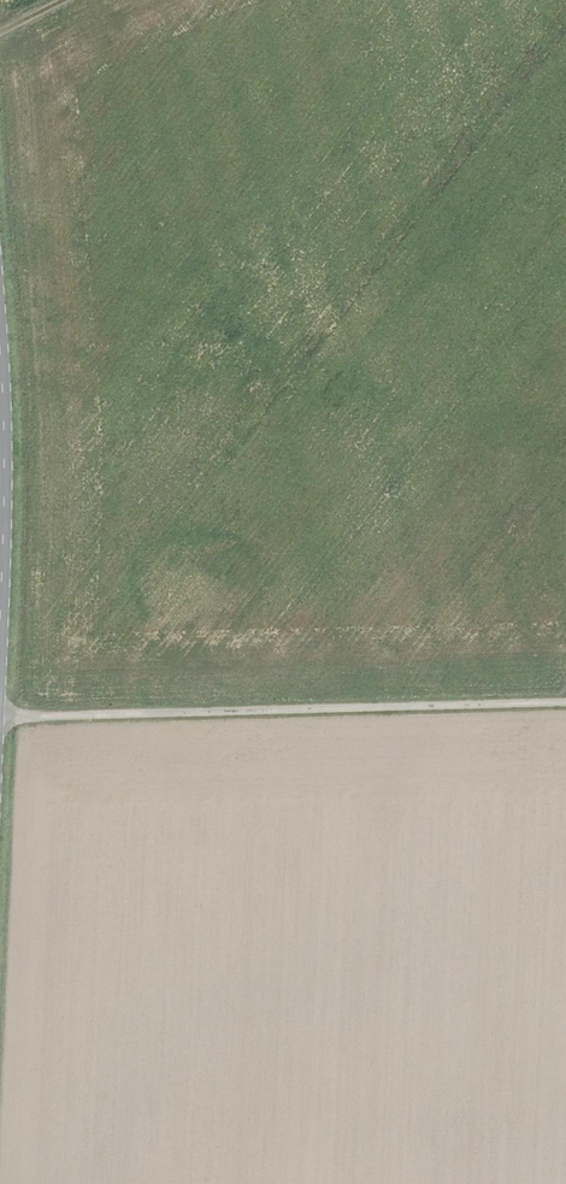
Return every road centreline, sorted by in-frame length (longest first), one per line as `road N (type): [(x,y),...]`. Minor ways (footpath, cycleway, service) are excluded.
road 1 (track): [(565,701),(0,714)]

